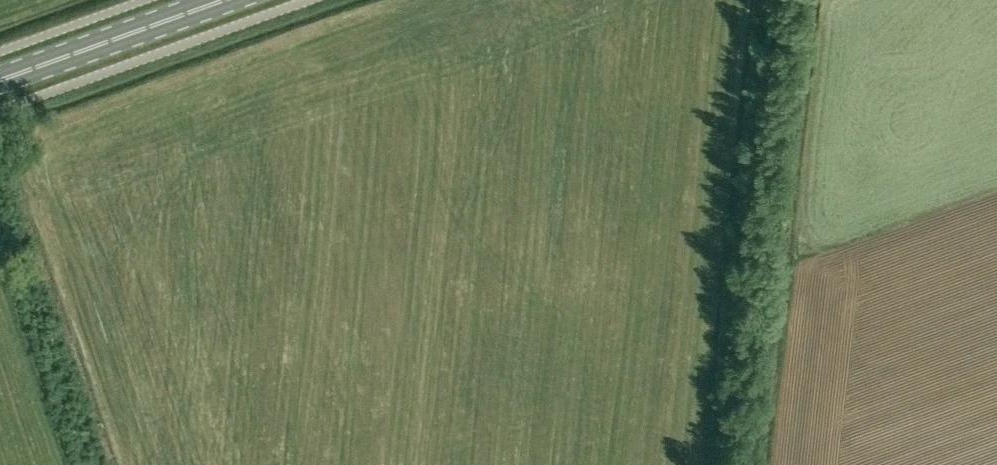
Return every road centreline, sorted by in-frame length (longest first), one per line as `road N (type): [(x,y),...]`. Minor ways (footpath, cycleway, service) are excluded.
road 1 (primary): [(0,82),(228,0)]

